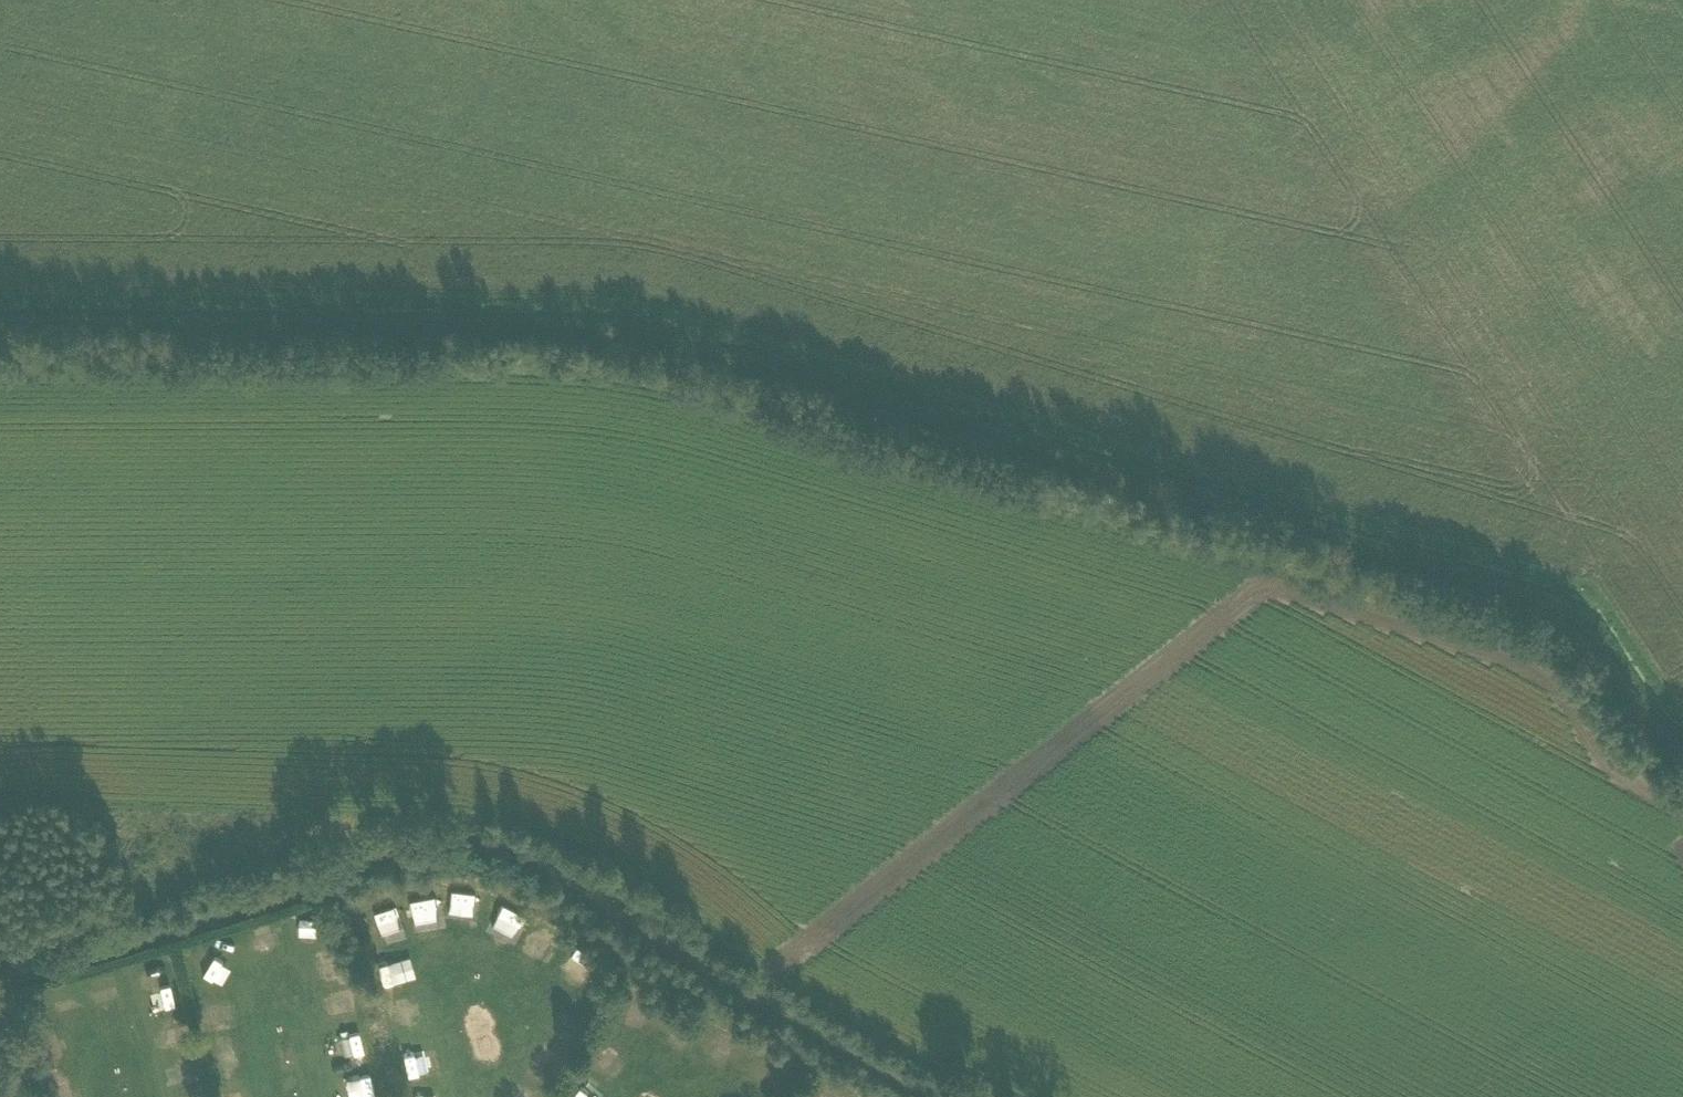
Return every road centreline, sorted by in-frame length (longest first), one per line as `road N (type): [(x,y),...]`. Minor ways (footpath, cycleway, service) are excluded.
road 1 (track): [(1682,744),(1661,734),(1579,617),(604,318),(0,329)]
road 2 (track): [(940,1096),(485,844),(448,839),(0,972)]

